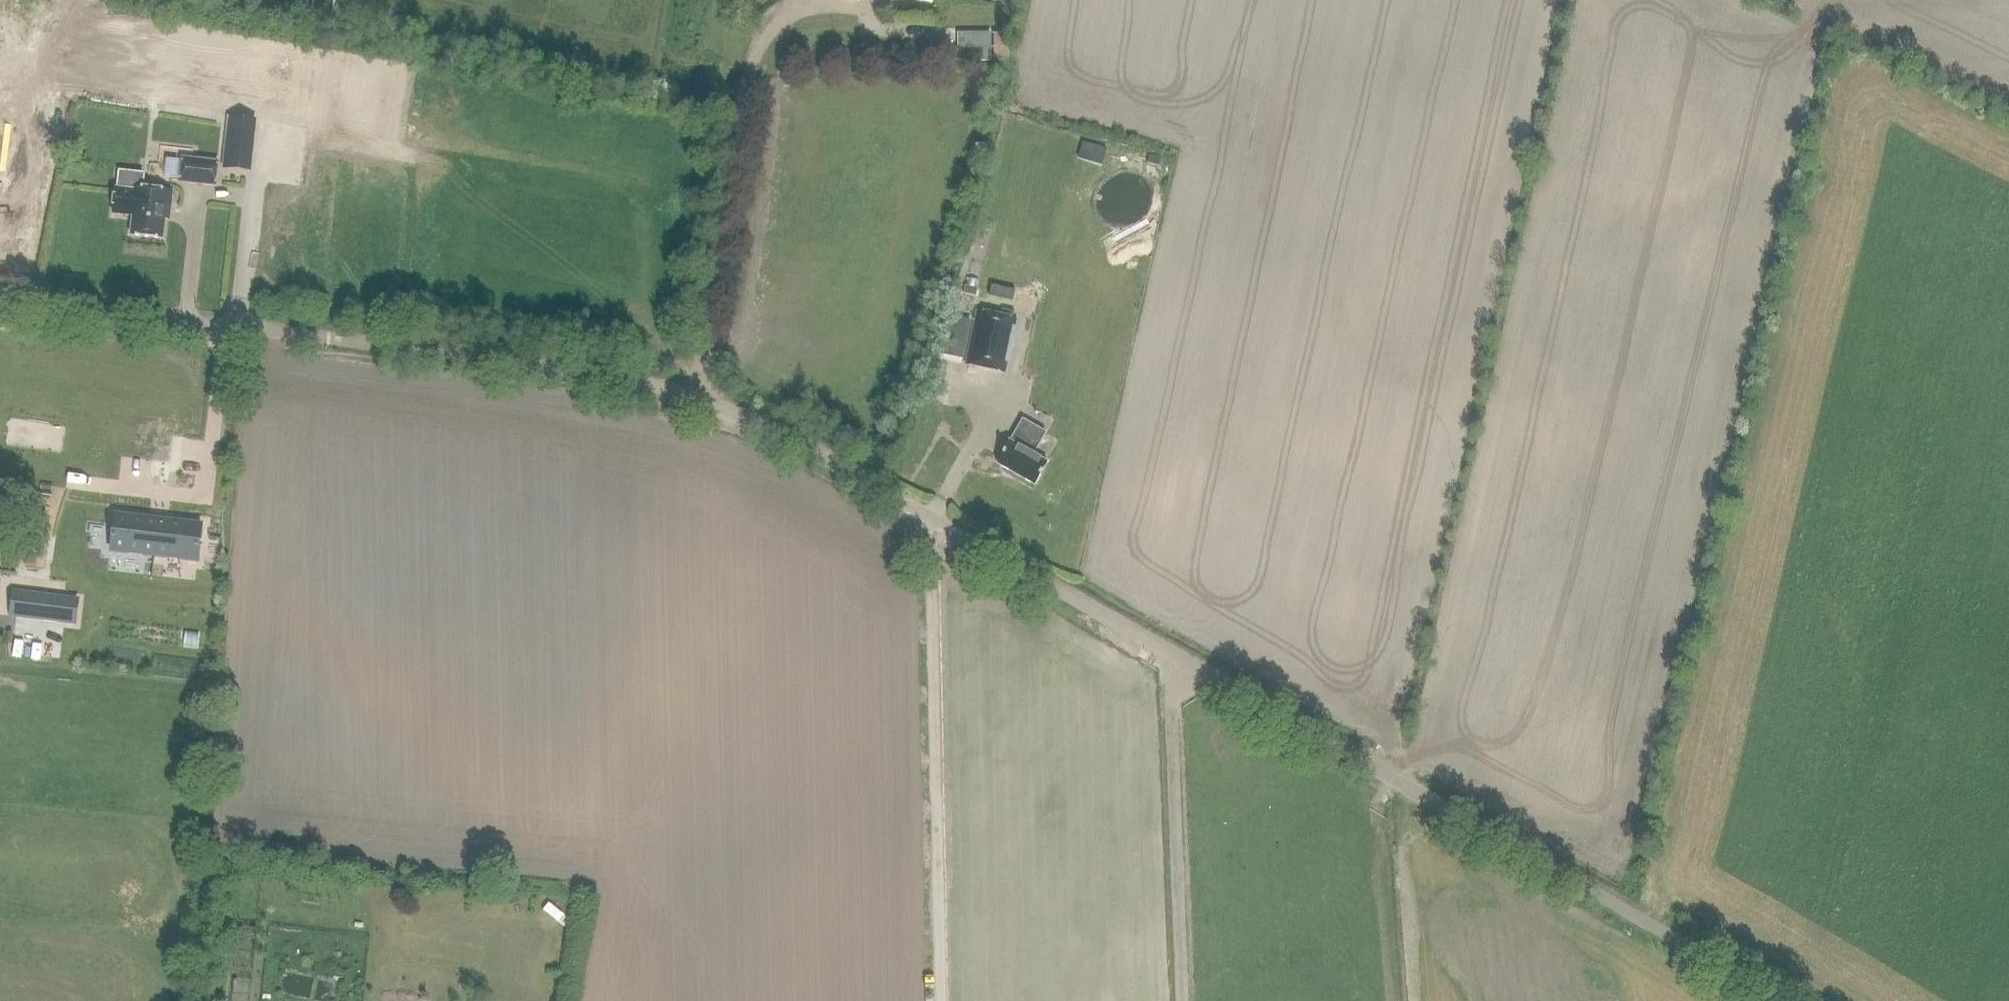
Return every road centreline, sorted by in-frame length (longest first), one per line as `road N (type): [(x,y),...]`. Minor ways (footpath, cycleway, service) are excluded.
road 1 (unclassified): [(1784,1000),(742,419),(637,381),(0,297)]
road 2 (track): [(829,0),(774,18),(756,39),(682,397)]
road 3 (track): [(1180,1000),(1170,652)]
road 4 (unclassified): [(0,133),(65,0)]

